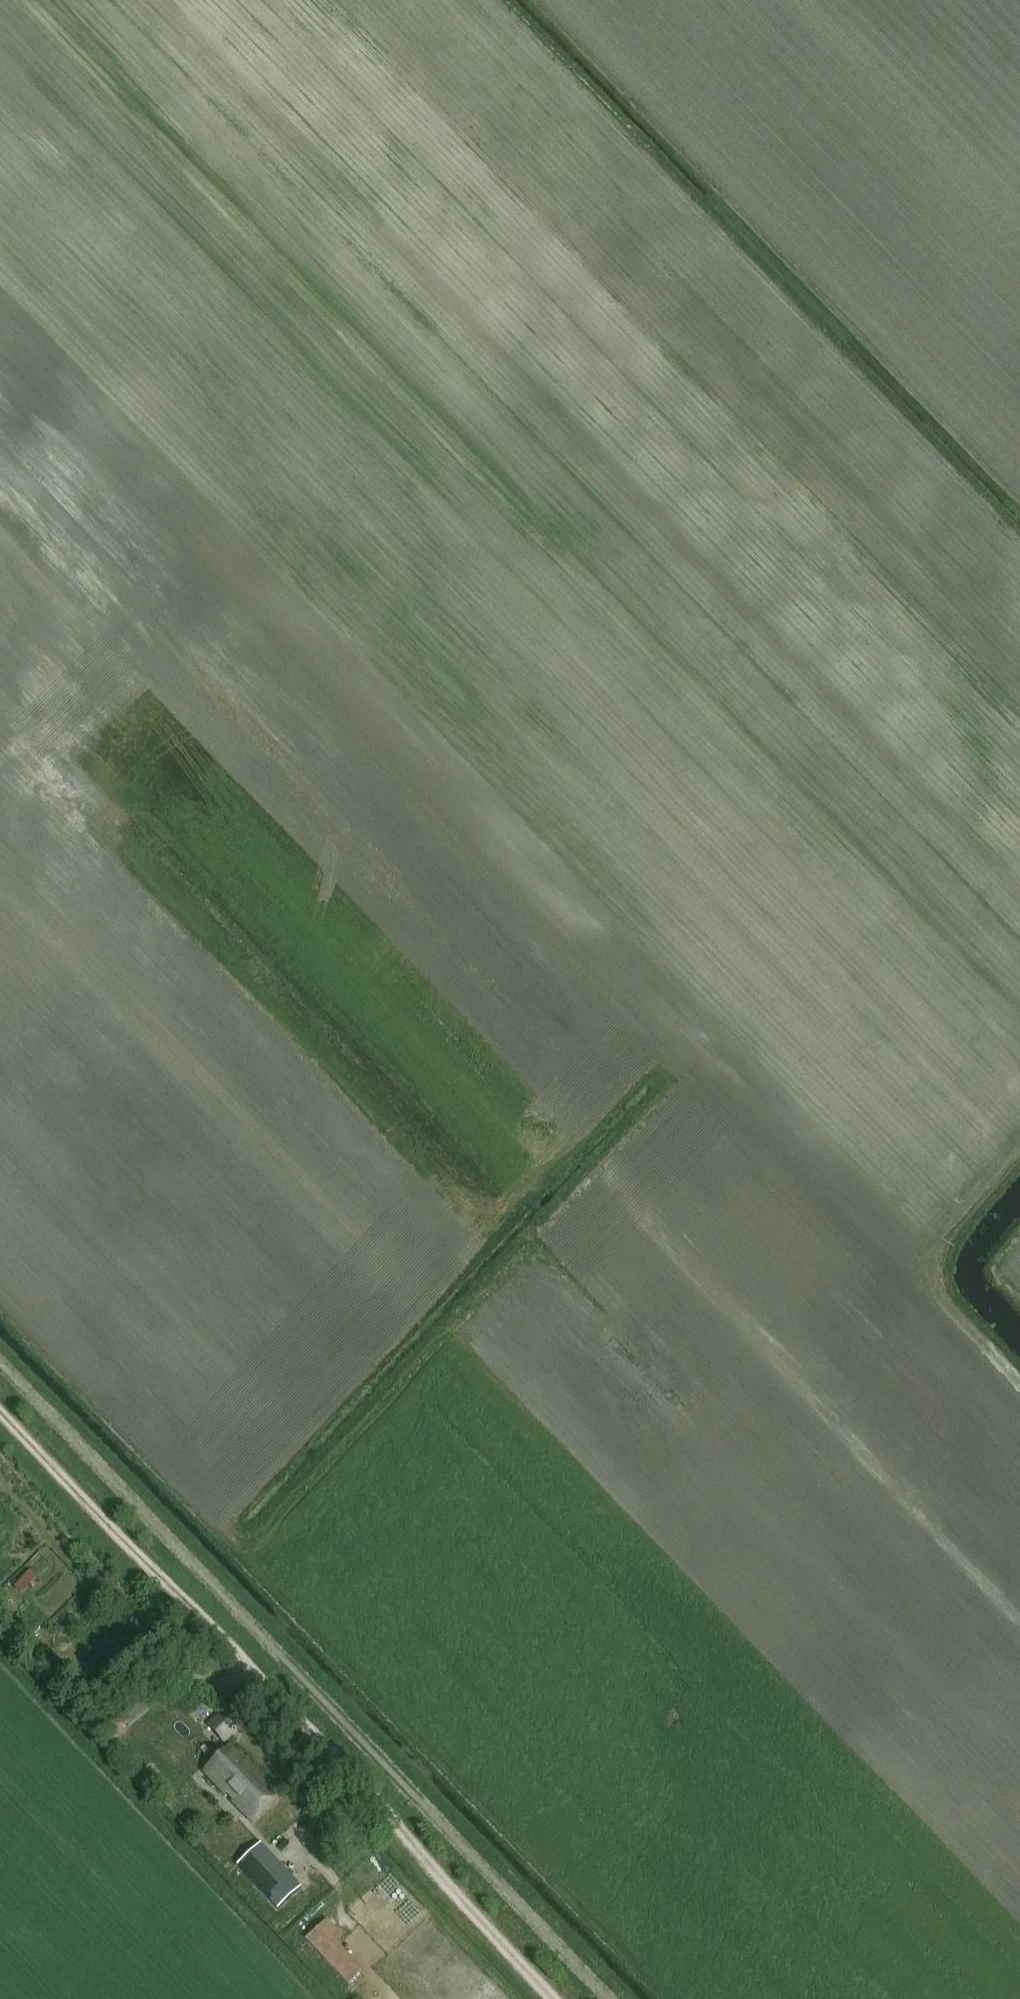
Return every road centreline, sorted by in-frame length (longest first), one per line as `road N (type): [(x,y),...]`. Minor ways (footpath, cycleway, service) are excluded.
road 1 (track): [(0,1413),(554,1998)]

